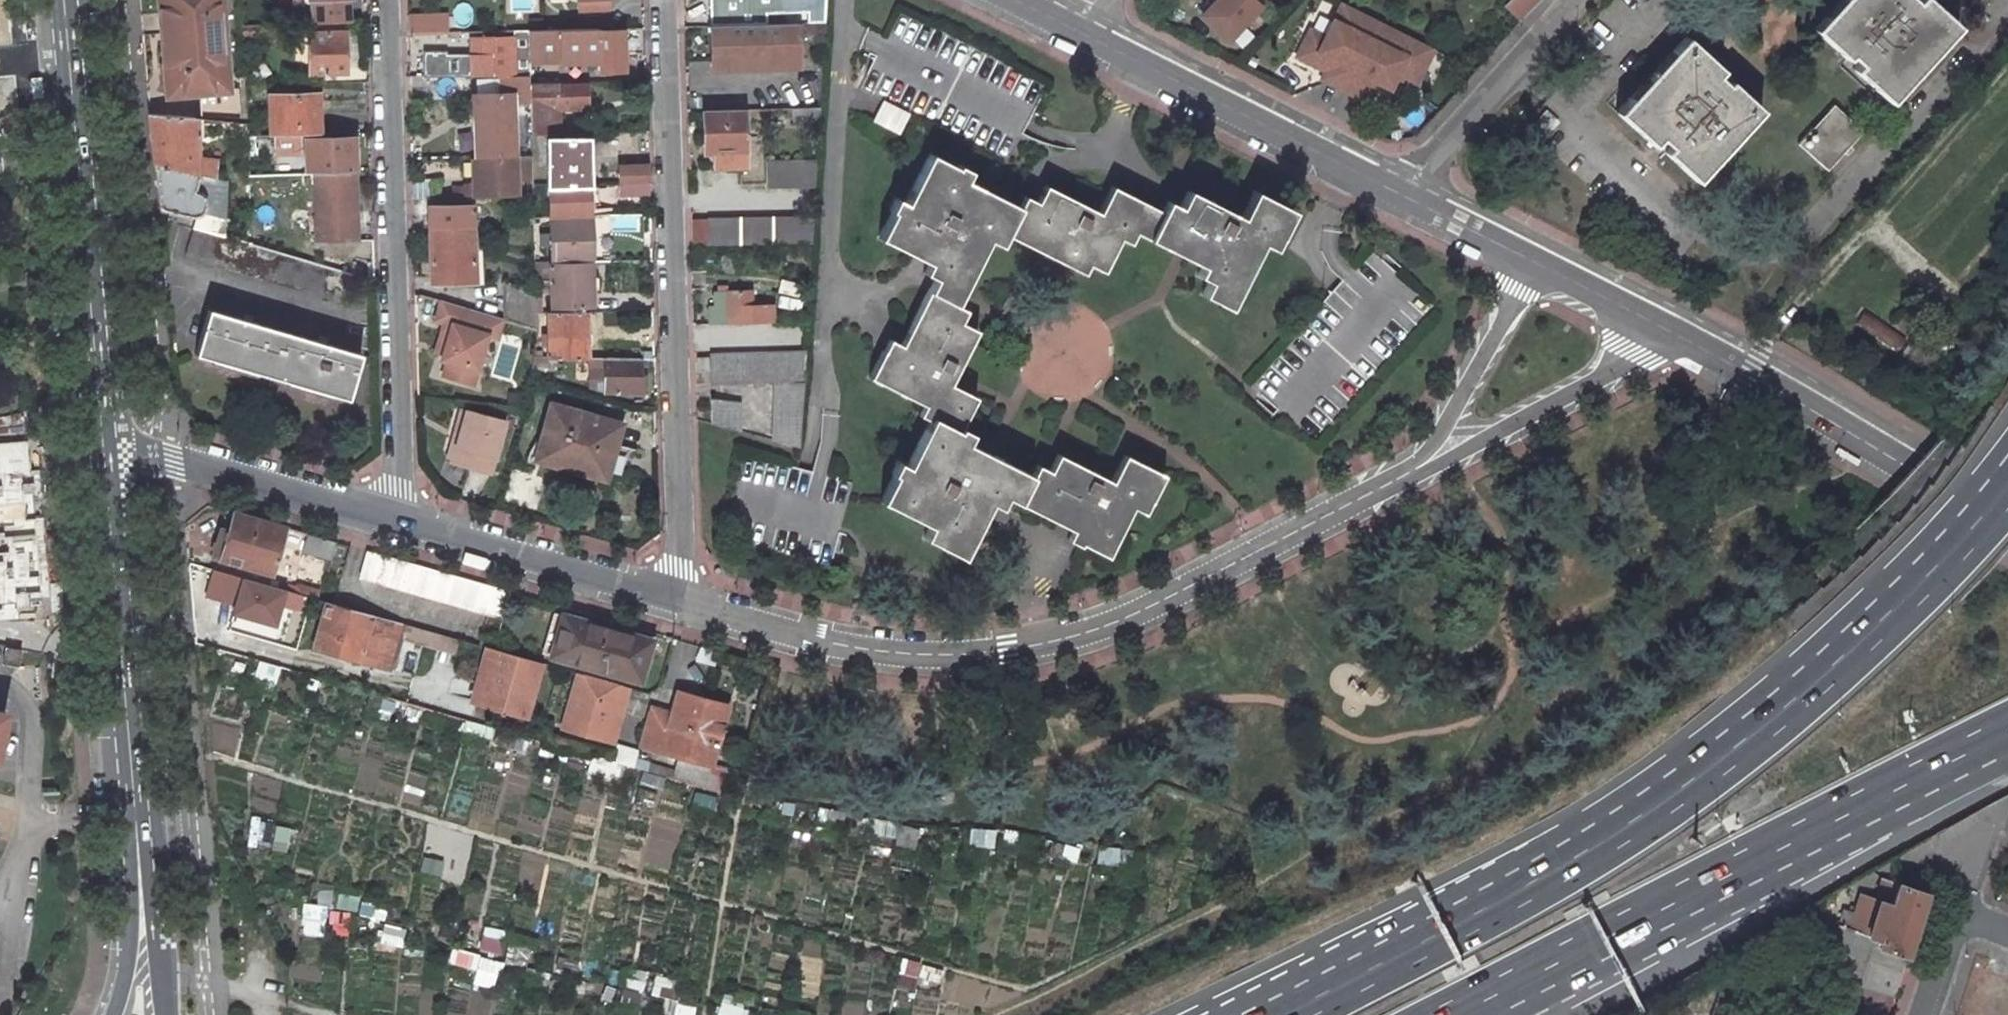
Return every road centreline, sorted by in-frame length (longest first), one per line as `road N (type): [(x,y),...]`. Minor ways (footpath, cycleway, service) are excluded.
road 1 (trunk): [(2007,464),(1850,647),(1752,734),(1635,820),(1279,1014)]
road 2 (track): [(152,754),(220,757),(913,958)]
road 3 (residential): [(1401,477),(1123,620),(1008,646),(904,648),(777,623),(684,590)]
road 4 (trunk): [(1454,1014),(2007,734)]
road 5 (residential): [(665,0),(684,590)]
road 6 (primary): [(94,451),(126,957),(110,1014)]
road 7 (primary): [(171,1014),(125,450)]
road 8 (residential): [(388,0),(399,516)]
road 9 (primary): [(51,0),(94,451)]
road 10 (primary): [(125,450),(87,0)]
road 11 (track): [(796,627),(742,793),(703,1014)]
road 12 (tertiary): [(1672,335),(2007,526)]
road 13 (tertiary): [(1073,26),(1400,193)]
road 14 (residential): [(1401,477),(1447,460),(1672,335)]
road 15 (residential): [(684,590),(399,516)]
road 16 (residential): [(399,516),(125,450)]
road 17 (residential): [(1578,0),(1400,193)]
road 18 (residential): [(1532,262),(1441,430),(1401,477)]
road 19 (track): [(326,1014),(170,976)]
road 20 (tertiary): [(1532,262),(1672,335)]
road 21 (tertiary): [(1400,193),(1532,262)]

